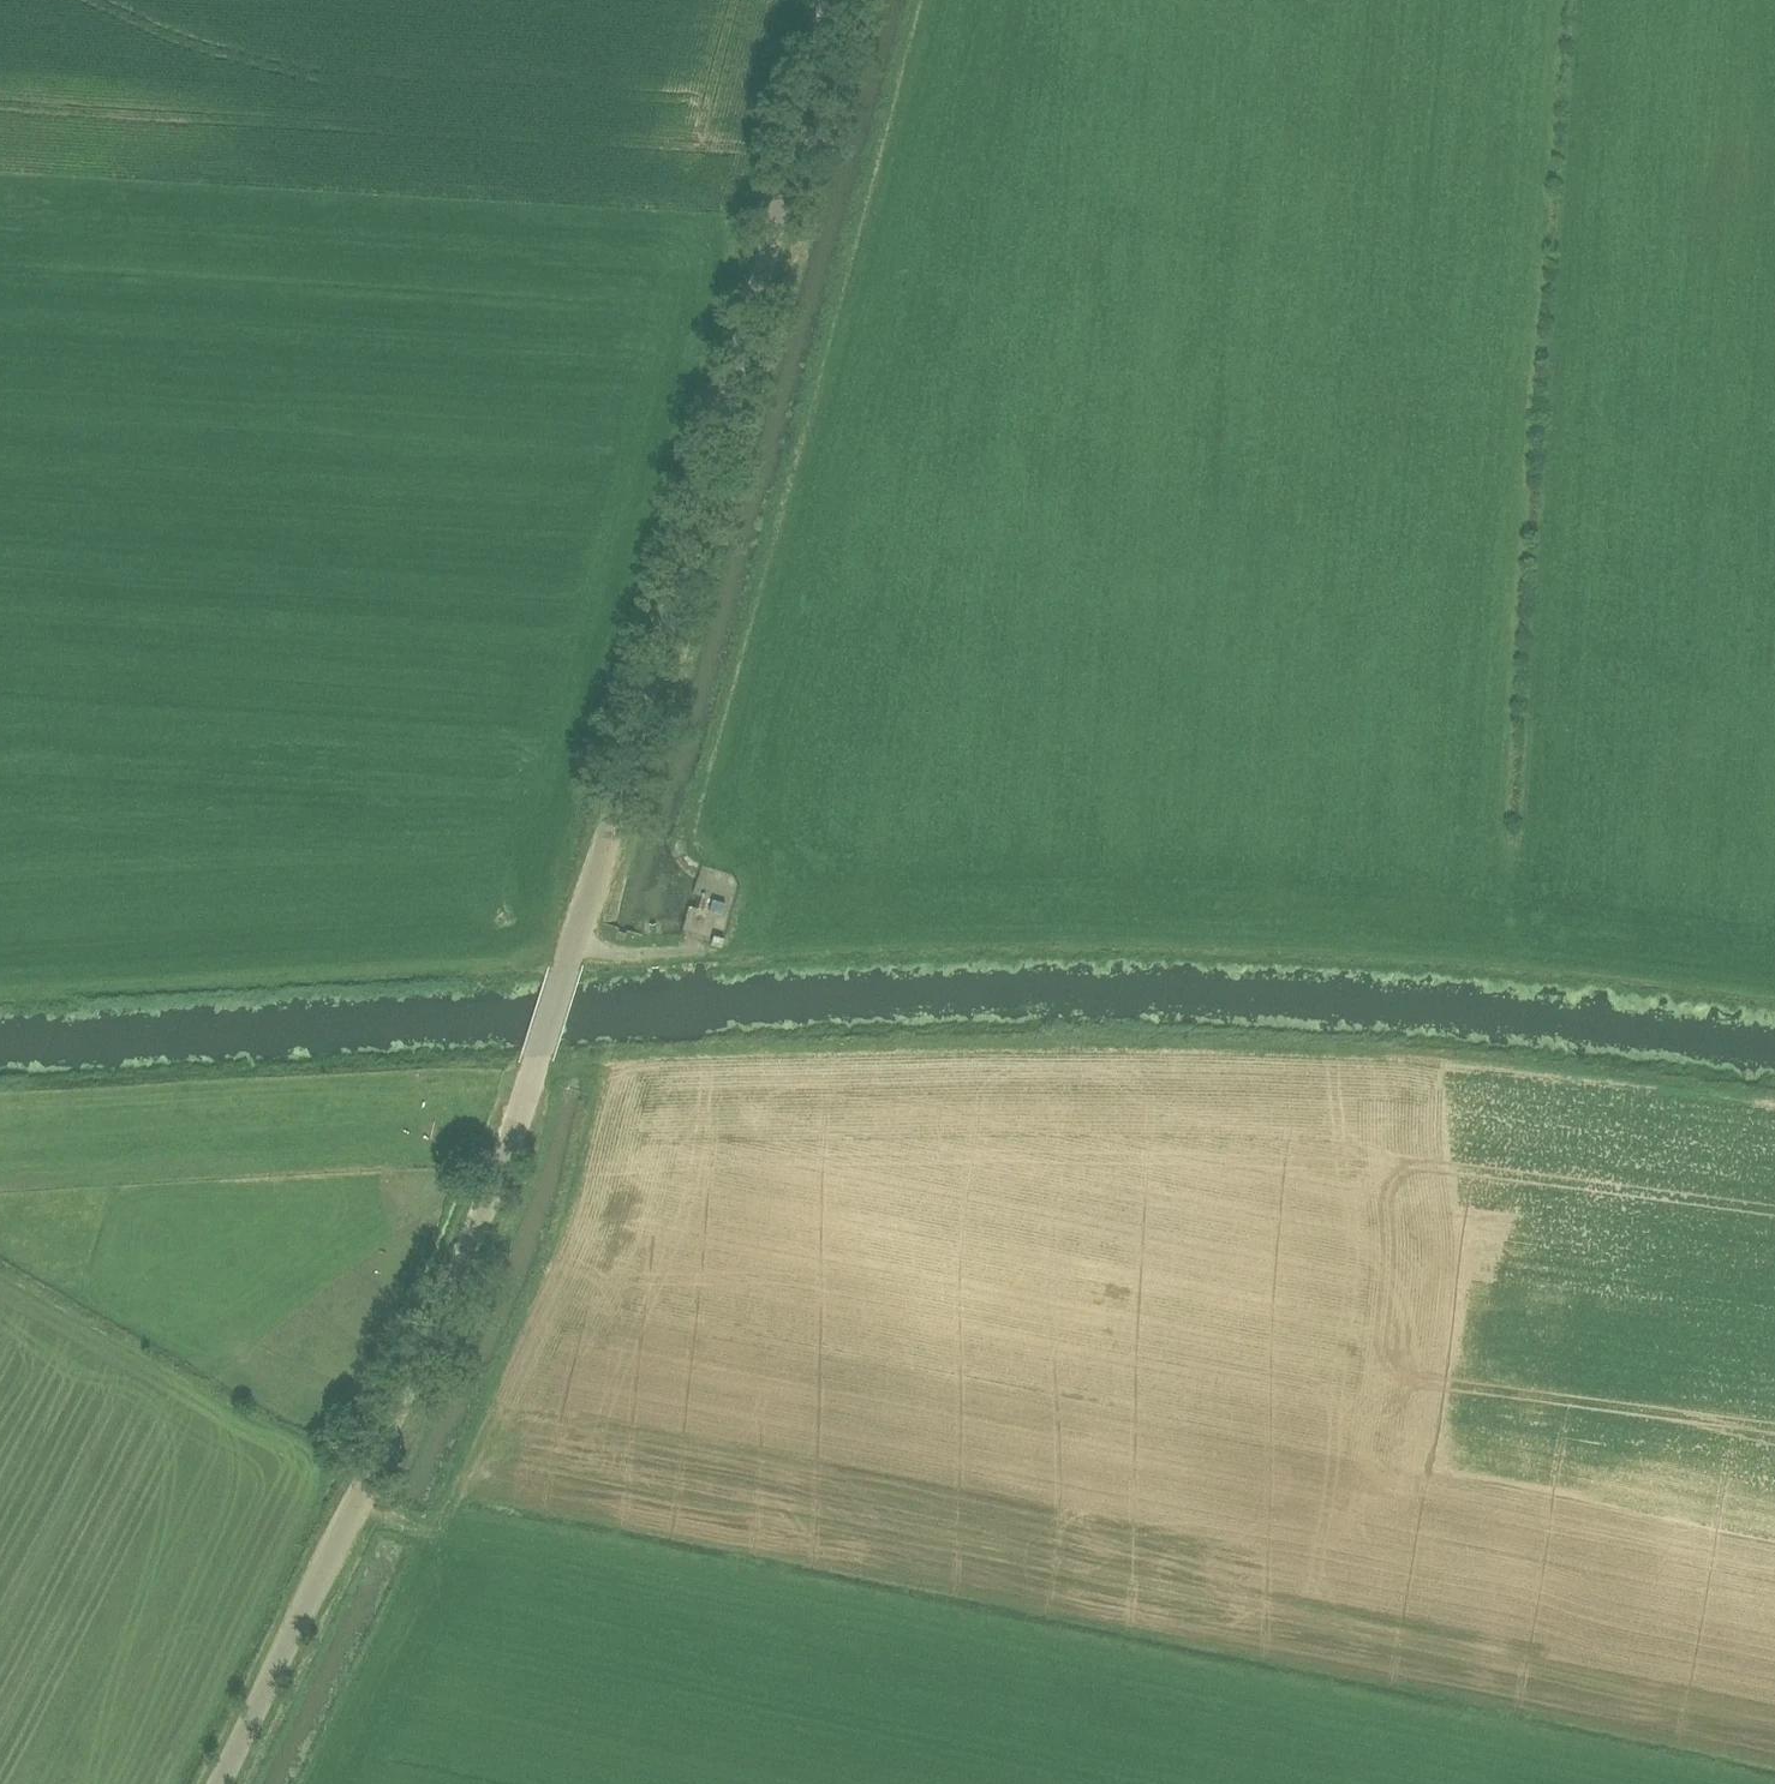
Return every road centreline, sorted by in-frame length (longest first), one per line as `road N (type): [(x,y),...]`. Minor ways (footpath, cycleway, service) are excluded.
road 1 (tertiary): [(222,1783),(392,1442),(540,1068),(832,0)]

